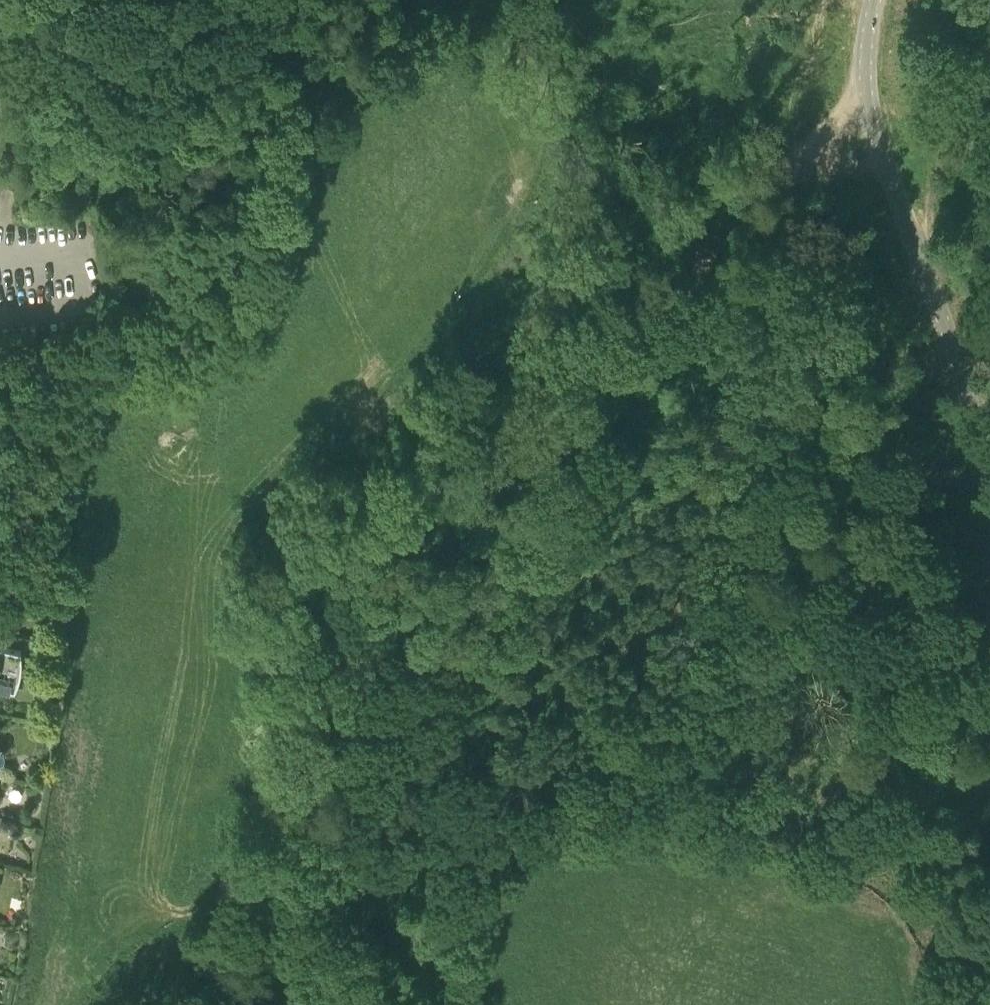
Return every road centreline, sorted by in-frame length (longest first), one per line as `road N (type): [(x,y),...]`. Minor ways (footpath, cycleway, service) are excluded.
road 1 (tertiary): [(989,470),(869,110),(864,63),(874,0)]

